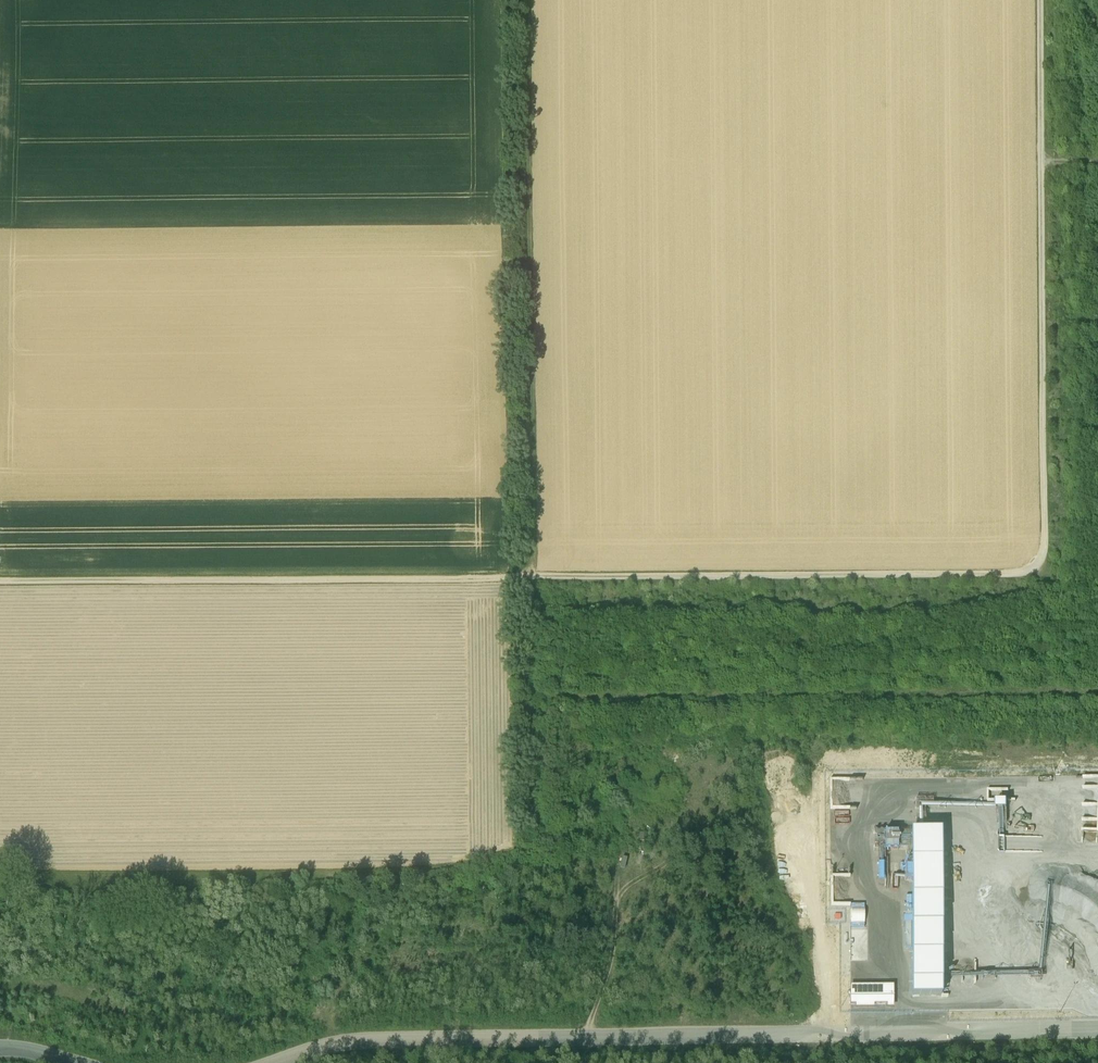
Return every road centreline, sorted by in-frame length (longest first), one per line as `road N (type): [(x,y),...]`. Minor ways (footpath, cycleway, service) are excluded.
road 1 (track): [(0,580),(1026,572),(1041,558),(1046,526),(1042,0)]
road 2 (track): [(532,578),(529,0)]

